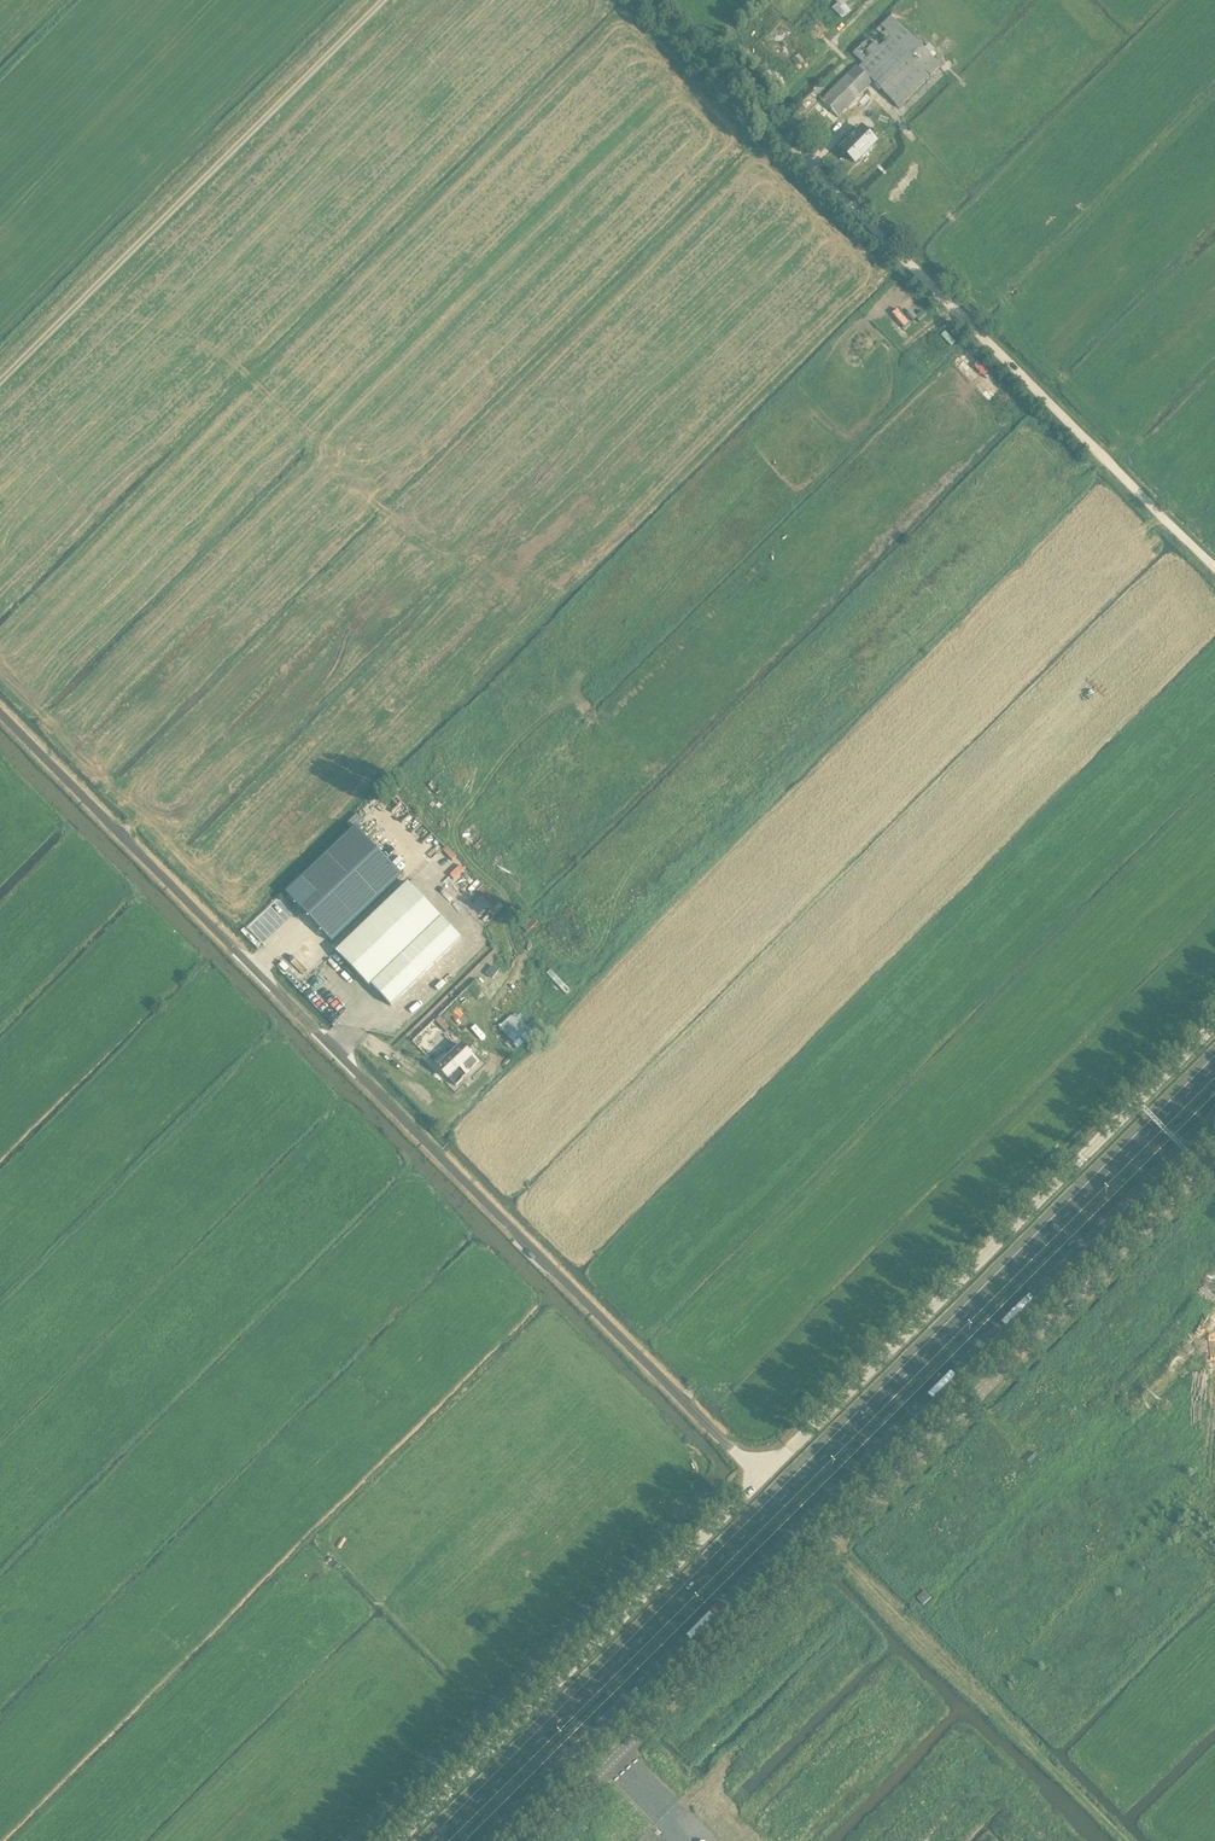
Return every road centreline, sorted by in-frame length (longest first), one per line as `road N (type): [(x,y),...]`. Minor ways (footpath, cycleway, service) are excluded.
road 1 (motorway): [(1214,1068),(439,1840)]
road 2 (unclassified): [(761,1476),(0,713)]
road 3 (motorway): [(478,1840),(1214,1107)]
road 4 (unclassified): [(531,1840),(1214,1159)]
road 5 (unclassified): [(761,1476),(1214,1025)]
road 6 (residential): [(1214,569),(810,164)]
road 7 (track): [(386,0),(0,382)]
road 8 (unclassified): [(396,1840),(761,1476)]
road 9 (track): [(810,164),(647,0)]

